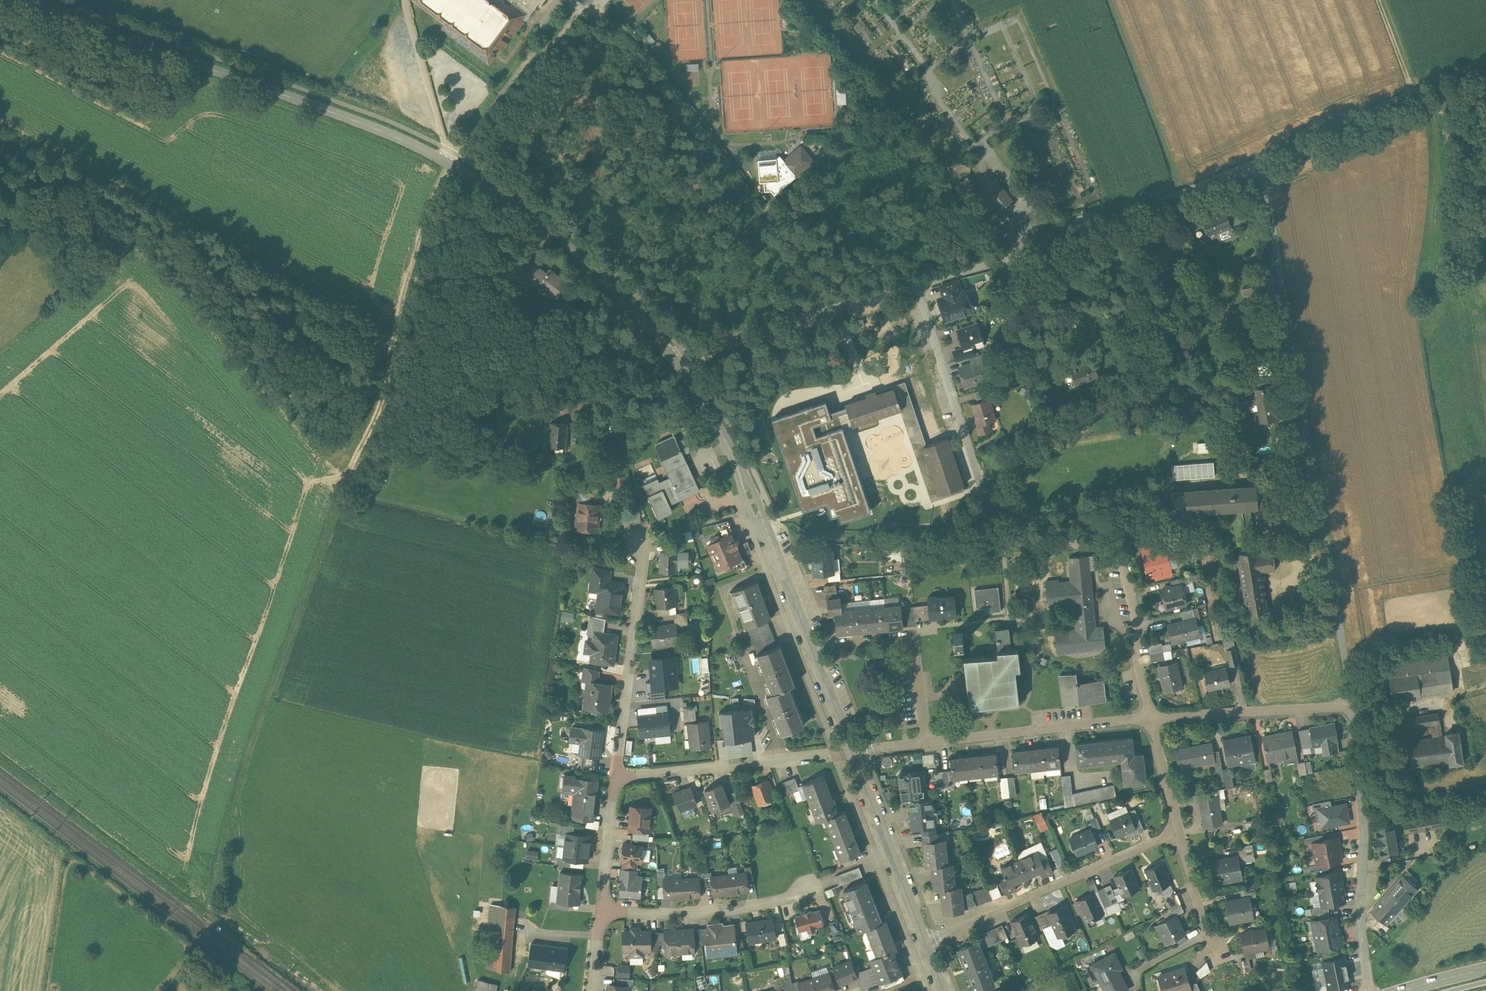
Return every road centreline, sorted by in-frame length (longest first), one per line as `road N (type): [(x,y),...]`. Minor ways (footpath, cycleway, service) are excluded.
road 1 (tertiary): [(675,361),(563,242),(450,163),(326,109),(24,0)]
road 2 (track): [(381,422),(295,623),(209,920),(199,990)]
road 3 (residential): [(1261,162),(1353,707)]
road 4 (residential): [(917,286),(998,532),(1007,543),(1094,543),(1120,558),(1152,717)]
road 5 (residential): [(1261,162),(917,286)]
road 6 (tertiary): [(808,645),(736,460),(675,361)]
road 7 (residential): [(1353,707),(1363,818),(1360,939),(1371,990)]
road 8 (residential): [(1176,834),(923,944)]
road 9 (residential): [(917,286),(675,361)]
road 10 (residential): [(616,778),(639,542)]
road 11 (residential): [(616,778),(850,751)]
road 12 (residential): [(925,744),(1152,717)]
road 13 (residential): [(602,911),(723,910),(814,887)]
road 14 (tertiary): [(923,944),(850,751)]
road 15 (residential): [(808,645),(904,638),(925,744)]
road 16 (residential): [(1152,717),(1353,707)]
road 17 (track): [(1261,162),(1410,92)]
road 18 (residential): [(602,911),(616,778)]

